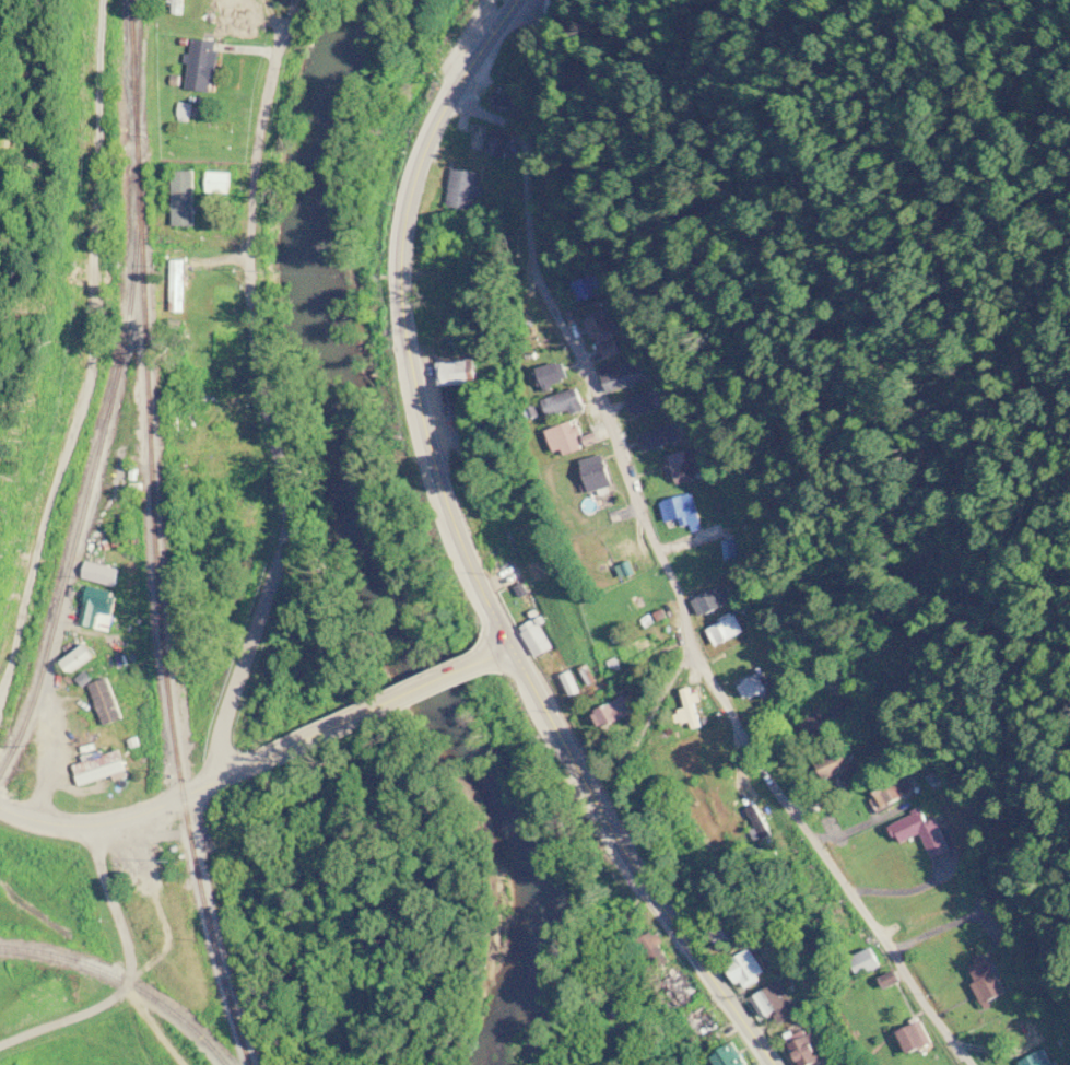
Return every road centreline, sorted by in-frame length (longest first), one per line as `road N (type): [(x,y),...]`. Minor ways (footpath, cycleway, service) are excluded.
road 1 (secondary): [(454,93),(414,179),(399,297),(426,447),(452,530),(508,651),(622,853),(773,1064)]
road 2 (residential): [(282,32),(251,195),(246,306),(290,527),(239,662),(211,785)]
road 3 (residential): [(0,669),(95,328),(105,0)]
road 4 (residential): [(691,654),(587,374),(529,259),(518,133),(454,93)]
road 5 (residential): [(691,654),(748,750),(973,1064)]
road 6 (residential): [(90,827),(127,955),(127,985),(107,1002),(0,1047)]
road 7 (residential): [(0,803),(90,827),(251,766)]
road 8 (residential): [(251,766),(492,657)]
road 9 (residential): [(622,853),(622,761),(691,654)]

